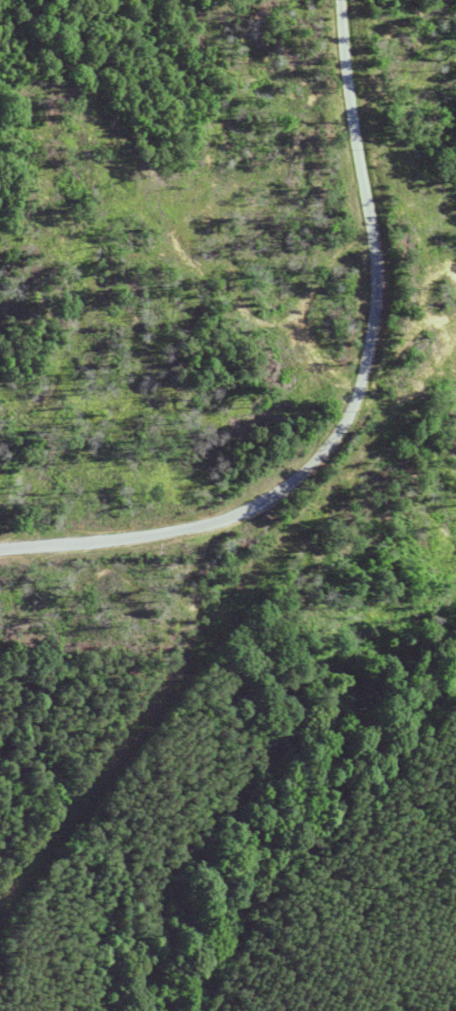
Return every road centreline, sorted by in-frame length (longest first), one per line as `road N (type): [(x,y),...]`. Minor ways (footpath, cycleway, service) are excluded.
road 1 (residential): [(0,510),(231,469),(298,427),(365,360),(375,189),(330,0)]

